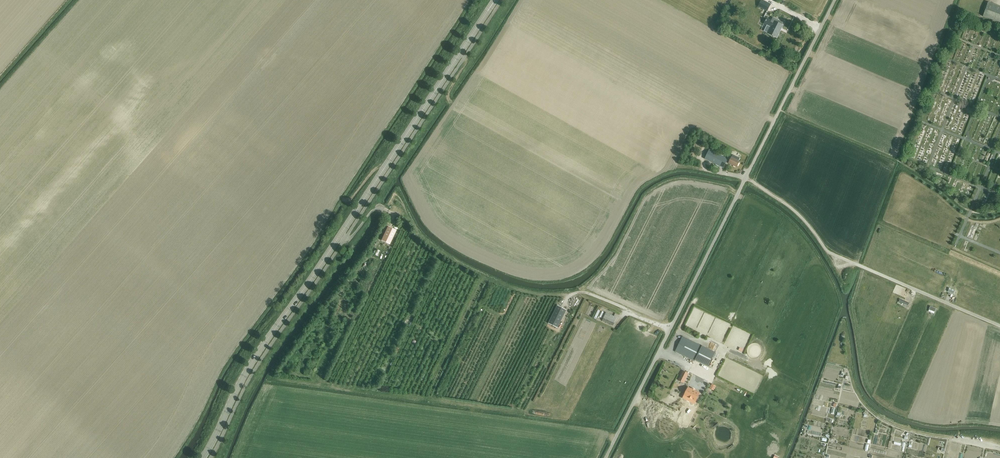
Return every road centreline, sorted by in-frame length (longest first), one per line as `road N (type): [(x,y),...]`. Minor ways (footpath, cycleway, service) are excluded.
road 1 (secondary): [(203,457),(253,360),(495,0)]
road 2 (unclassified): [(606,457),(836,0)]
road 3 (track): [(999,447),(920,433),(875,413),(855,390),(848,335)]

